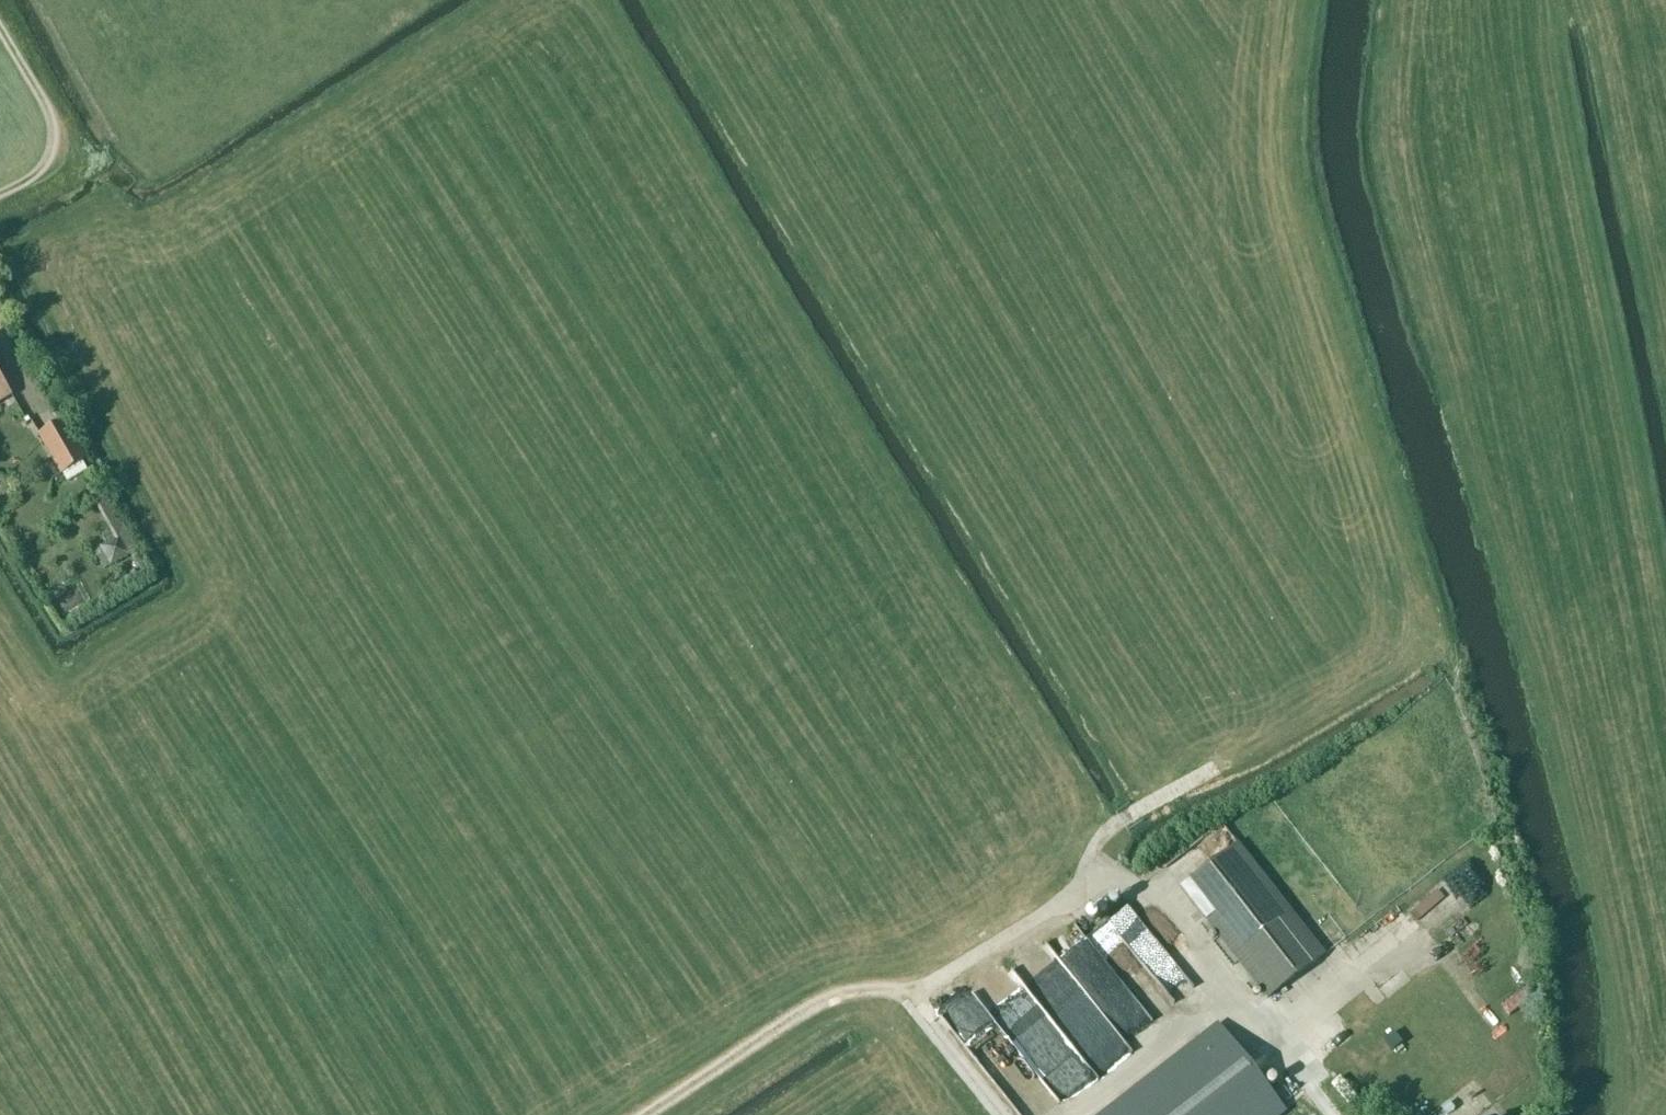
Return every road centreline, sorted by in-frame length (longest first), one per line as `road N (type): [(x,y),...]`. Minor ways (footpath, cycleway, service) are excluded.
road 1 (track): [(0,20),(48,107),(55,137),(35,172),(0,192)]

